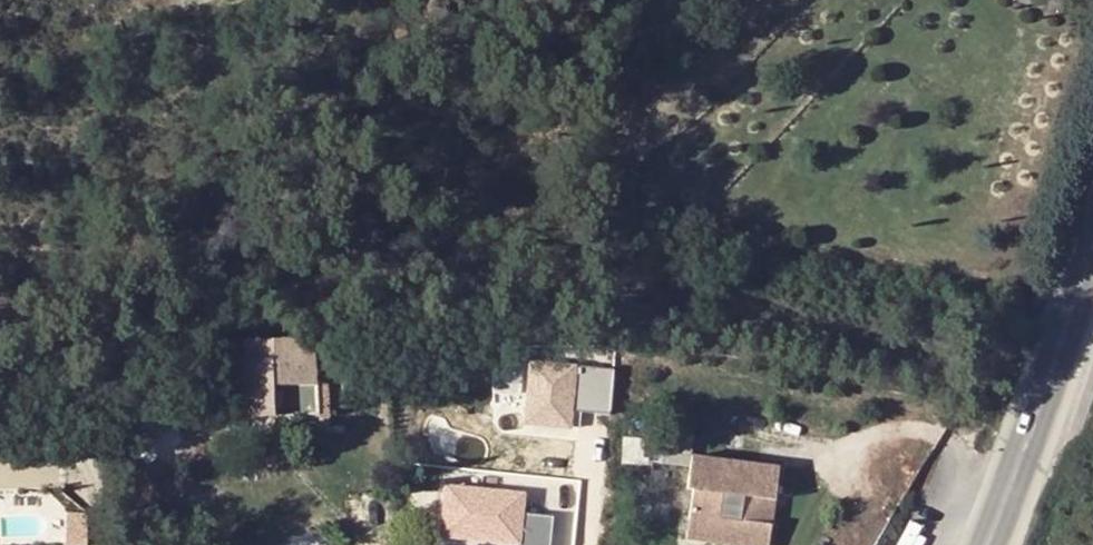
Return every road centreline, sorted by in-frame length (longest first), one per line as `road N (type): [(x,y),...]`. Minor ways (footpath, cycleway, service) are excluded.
road 1 (tertiary): [(990,544),(1059,403),(1092,287)]

